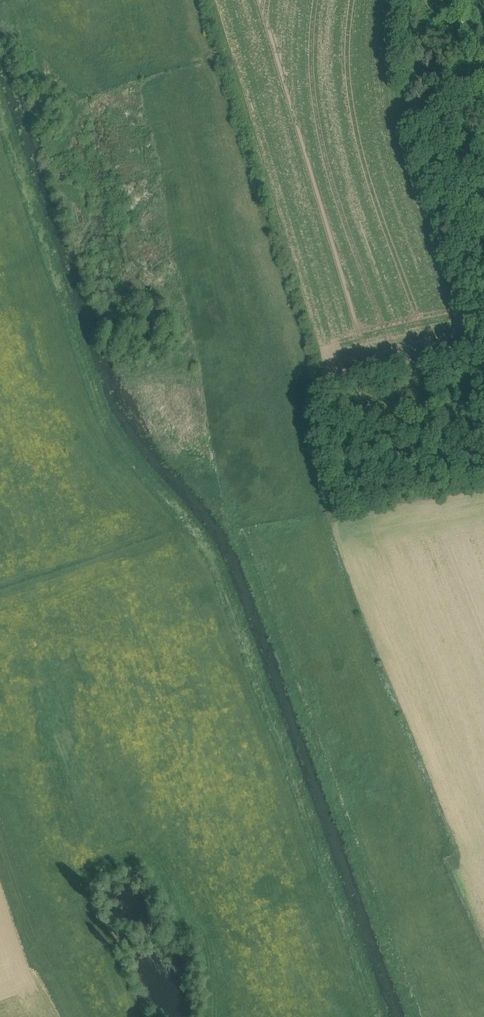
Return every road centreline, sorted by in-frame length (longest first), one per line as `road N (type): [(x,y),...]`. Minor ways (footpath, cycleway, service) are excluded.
road 1 (track): [(404,0),(397,48),(412,154),(483,348)]

